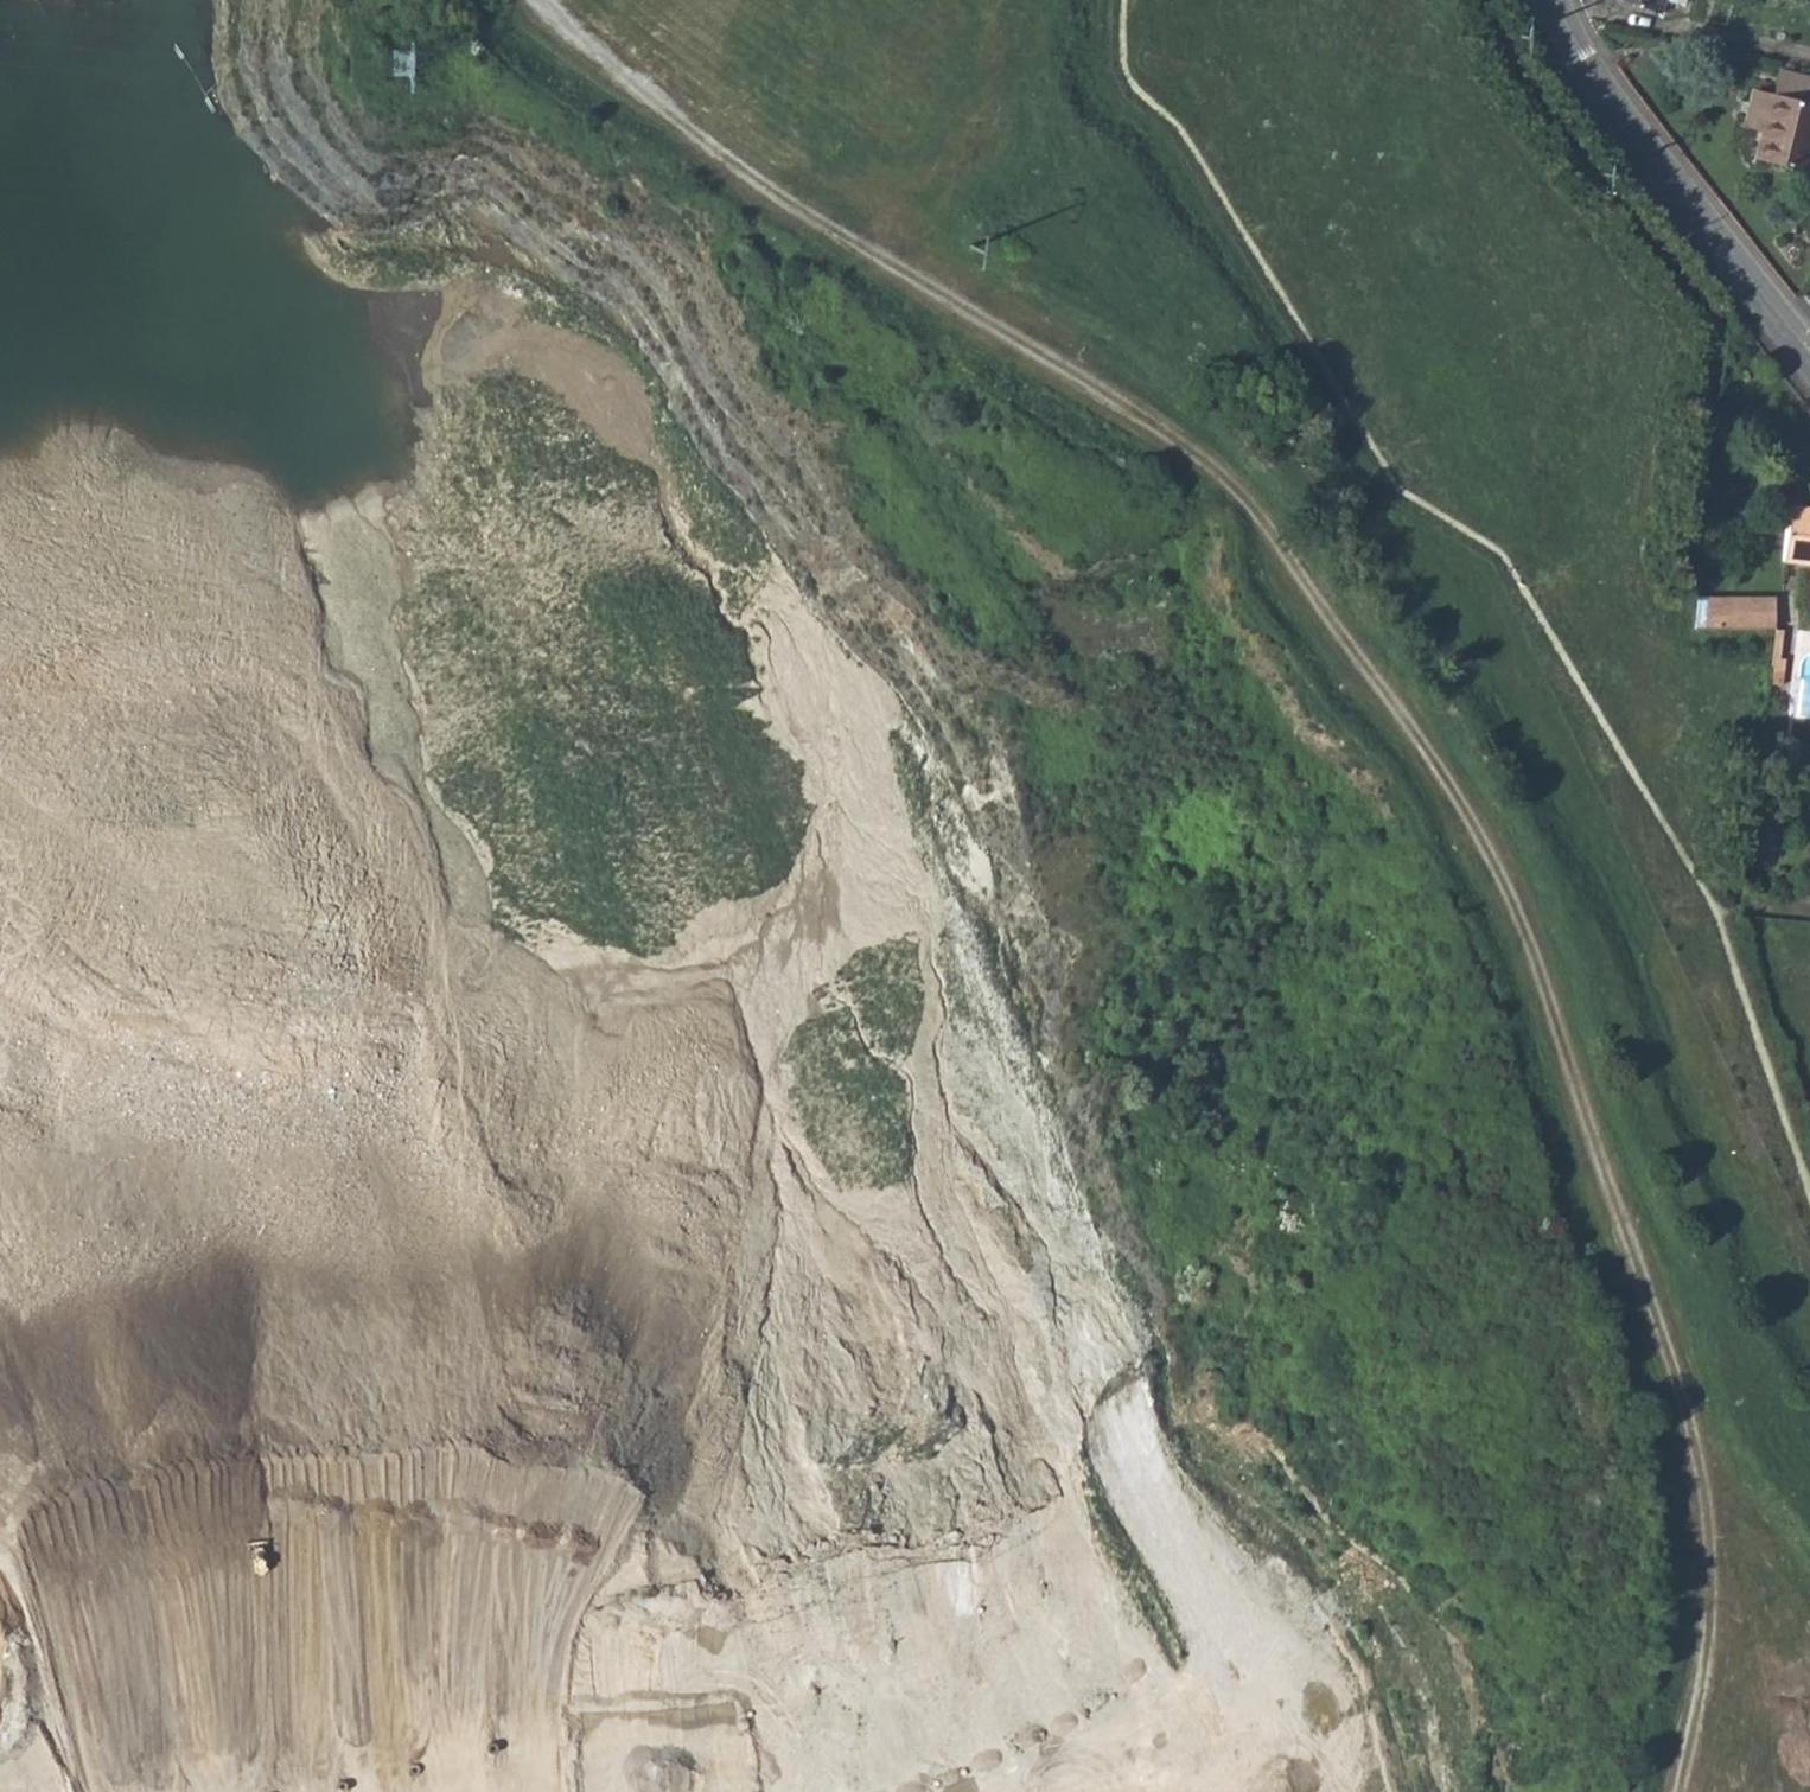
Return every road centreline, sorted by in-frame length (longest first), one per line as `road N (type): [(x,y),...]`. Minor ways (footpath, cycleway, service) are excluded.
road 1 (track): [(1680,1791),(1700,1686),(1711,1526),(1692,1441),(1514,909),(1425,755),(1219,472),(764,184),(685,129),(541,0)]
road 2 (track): [(0,87),(94,106),(331,323),(591,497),(669,584),(685,624),(674,662),(633,664),(450,549)]
road 3 (residential): [(1809,362),(1615,113),(1549,0)]

